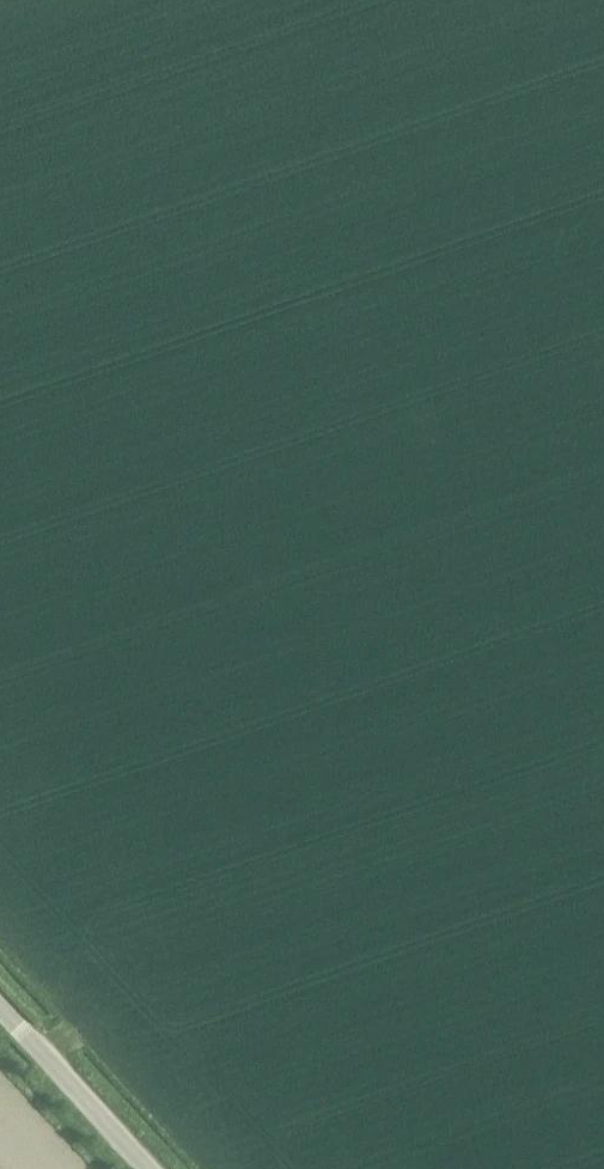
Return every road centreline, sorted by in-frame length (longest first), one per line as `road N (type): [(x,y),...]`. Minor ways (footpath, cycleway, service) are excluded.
road 1 (unclassified): [(146,1168),(0,1008)]

